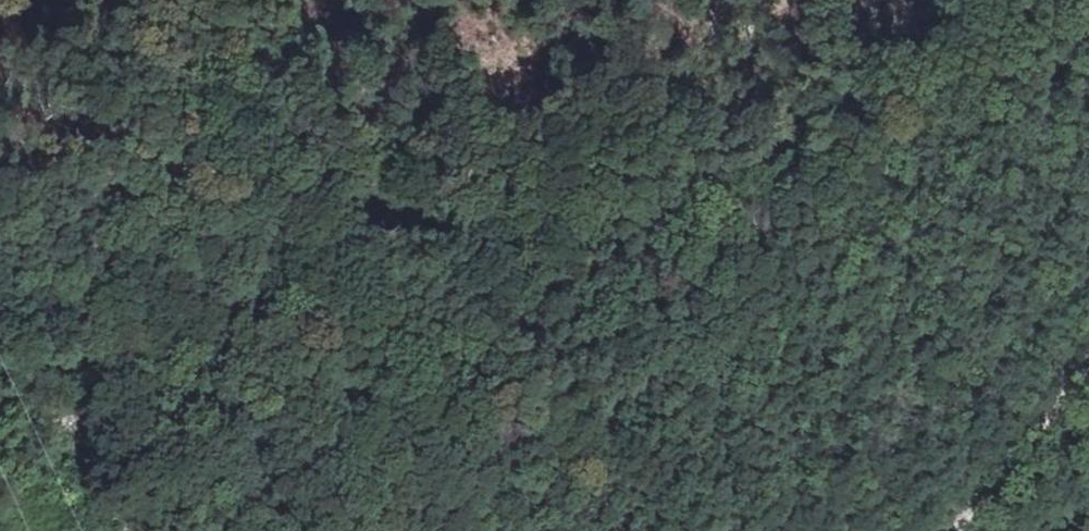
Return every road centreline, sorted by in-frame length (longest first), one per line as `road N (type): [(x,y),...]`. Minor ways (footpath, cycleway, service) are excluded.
road 1 (track): [(954,530),(1088,356)]

